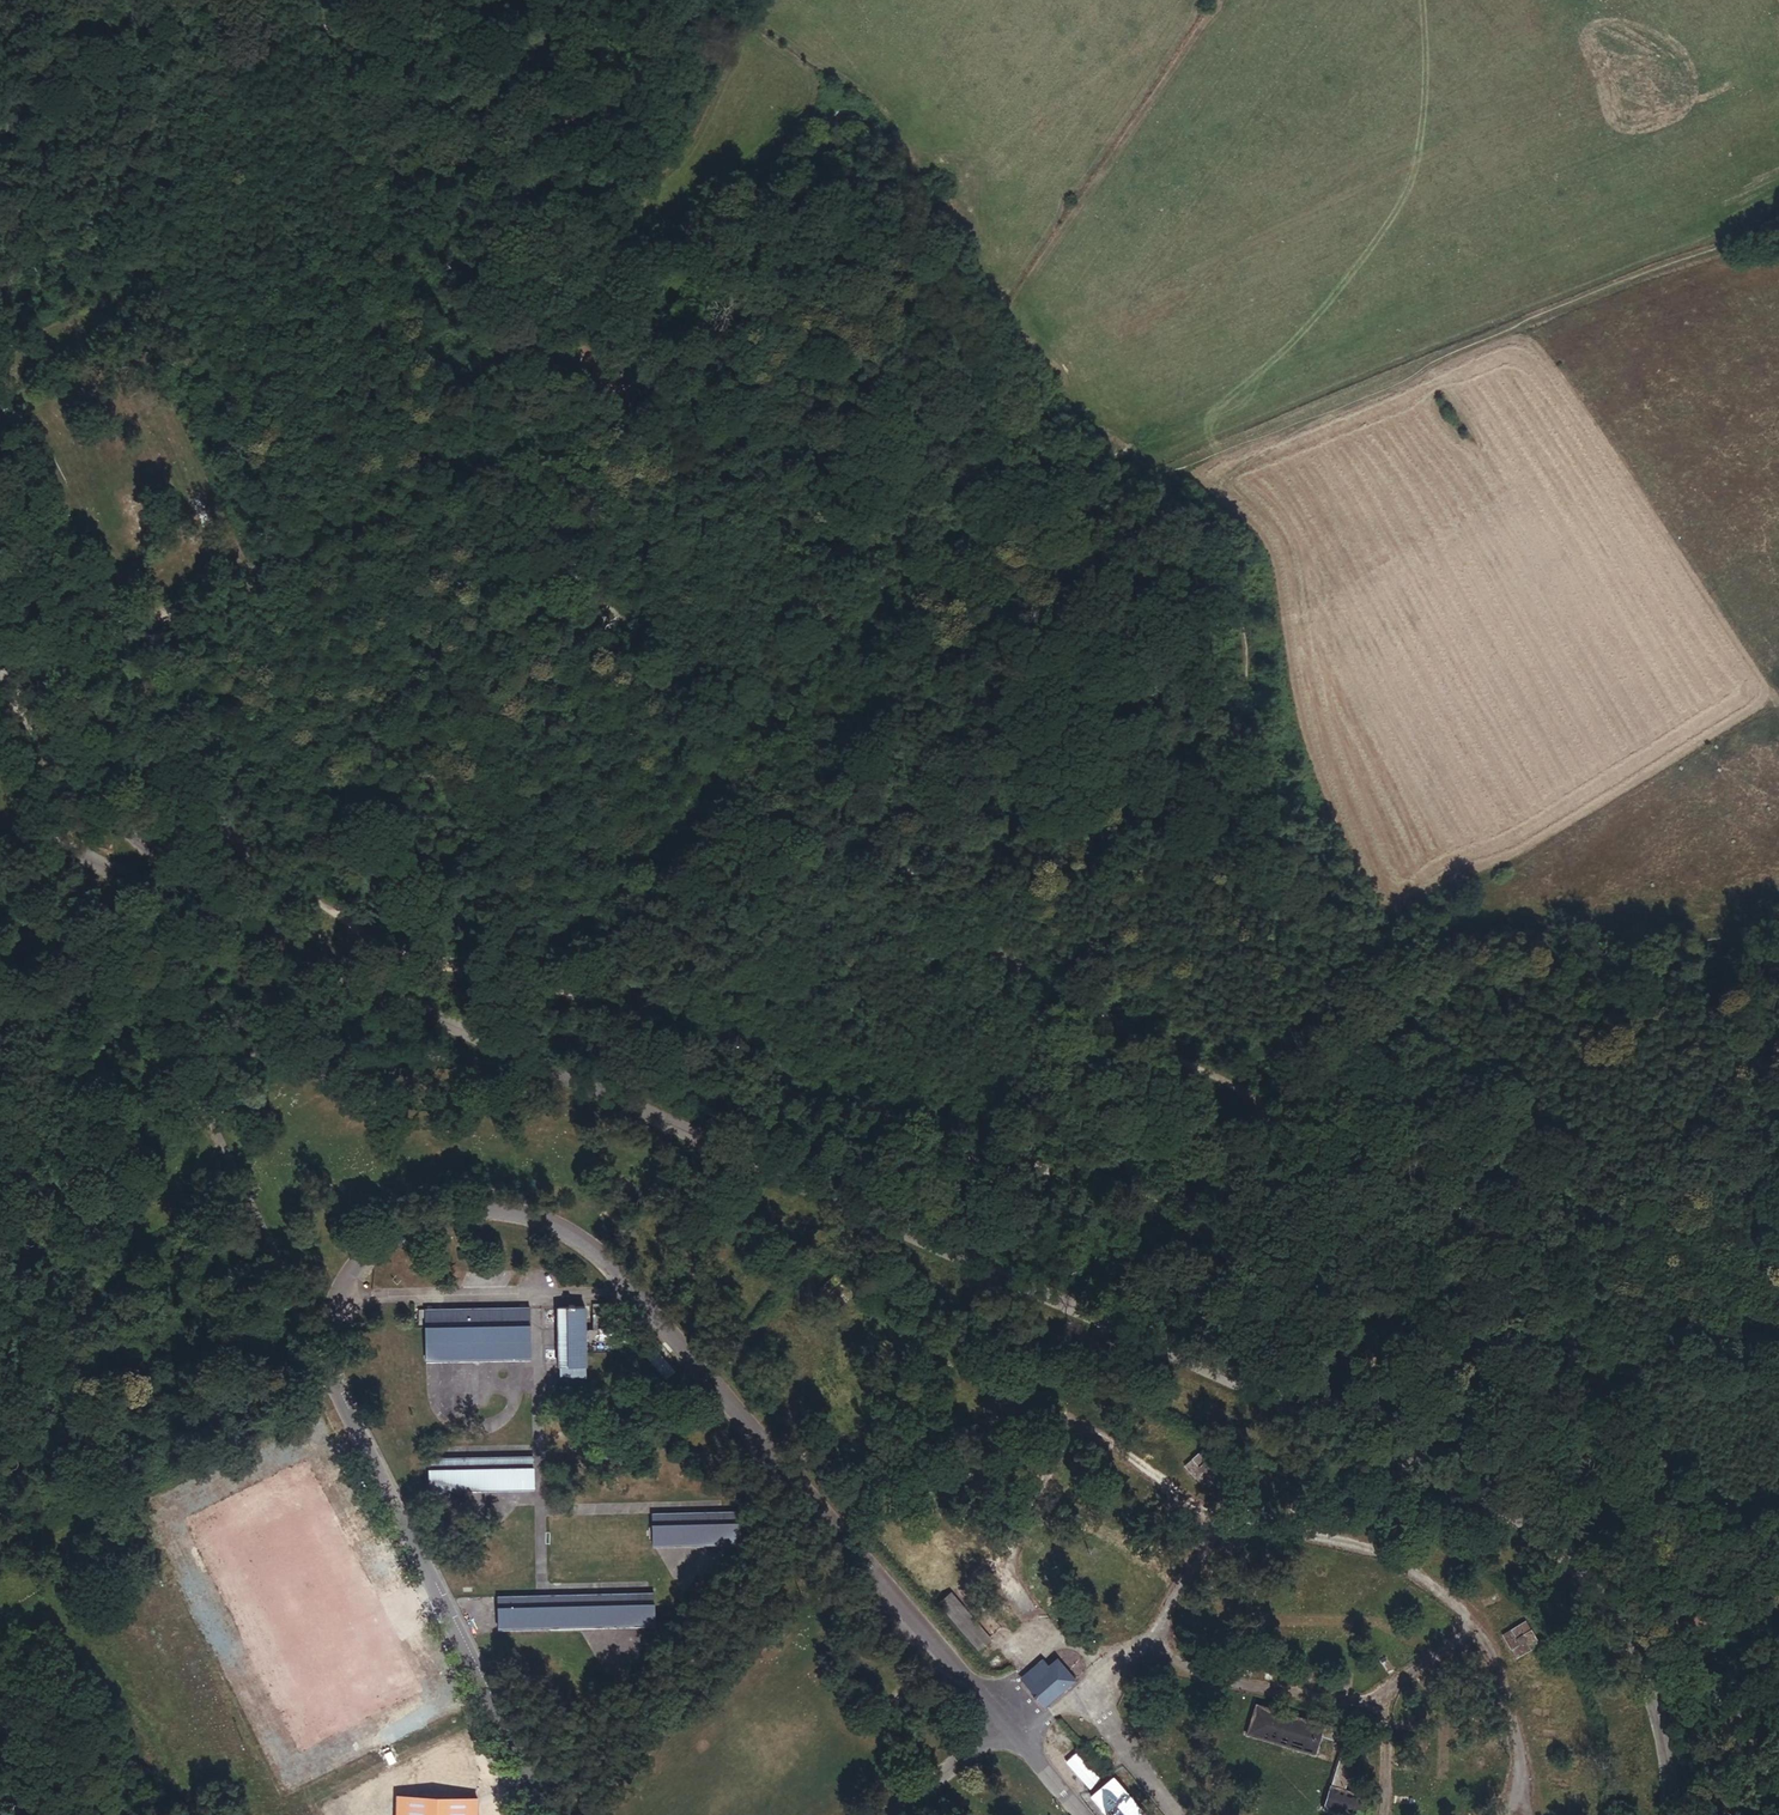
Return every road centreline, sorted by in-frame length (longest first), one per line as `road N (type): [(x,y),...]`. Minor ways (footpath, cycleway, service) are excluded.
road 1 (track): [(1778,223),(1111,487)]

